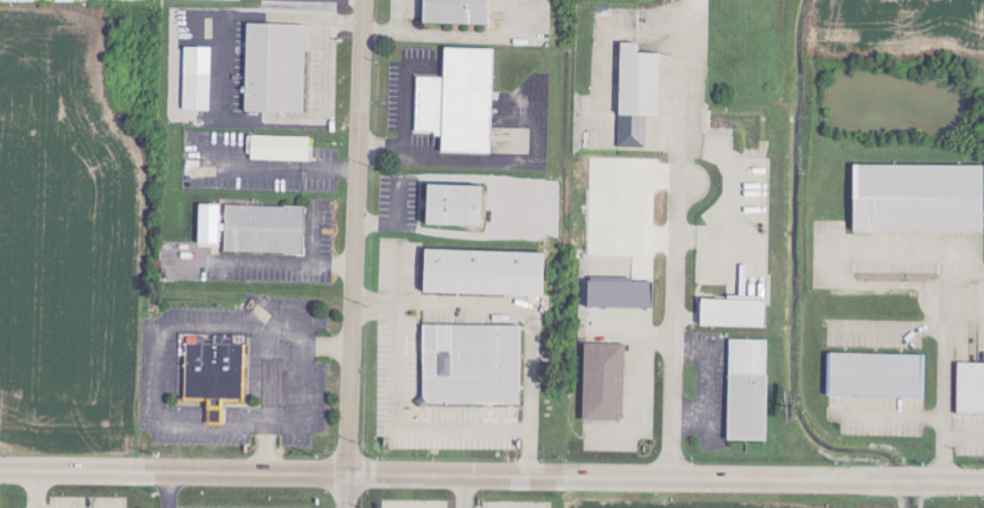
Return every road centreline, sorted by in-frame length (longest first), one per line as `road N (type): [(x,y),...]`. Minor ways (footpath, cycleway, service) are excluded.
road 1 (tertiary): [(0,471),(983,482)]
road 2 (residential): [(345,507),(364,0)]
road 3 (residential): [(673,480),(677,227)]
road 4 (residential): [(939,481),(940,294)]

